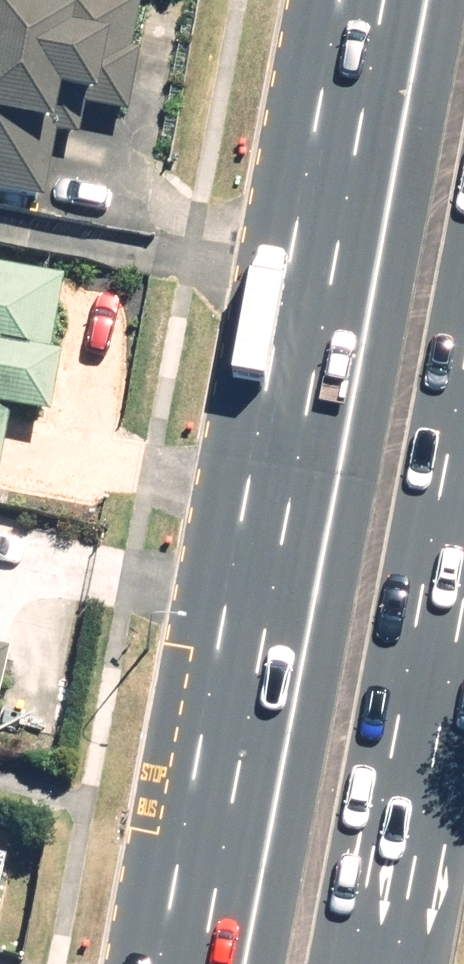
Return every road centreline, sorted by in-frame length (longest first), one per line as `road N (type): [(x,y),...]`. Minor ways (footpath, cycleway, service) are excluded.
road 1 (secondary): [(193,963),(368,0)]
road 2 (secondary): [(463,269),(352,963)]

